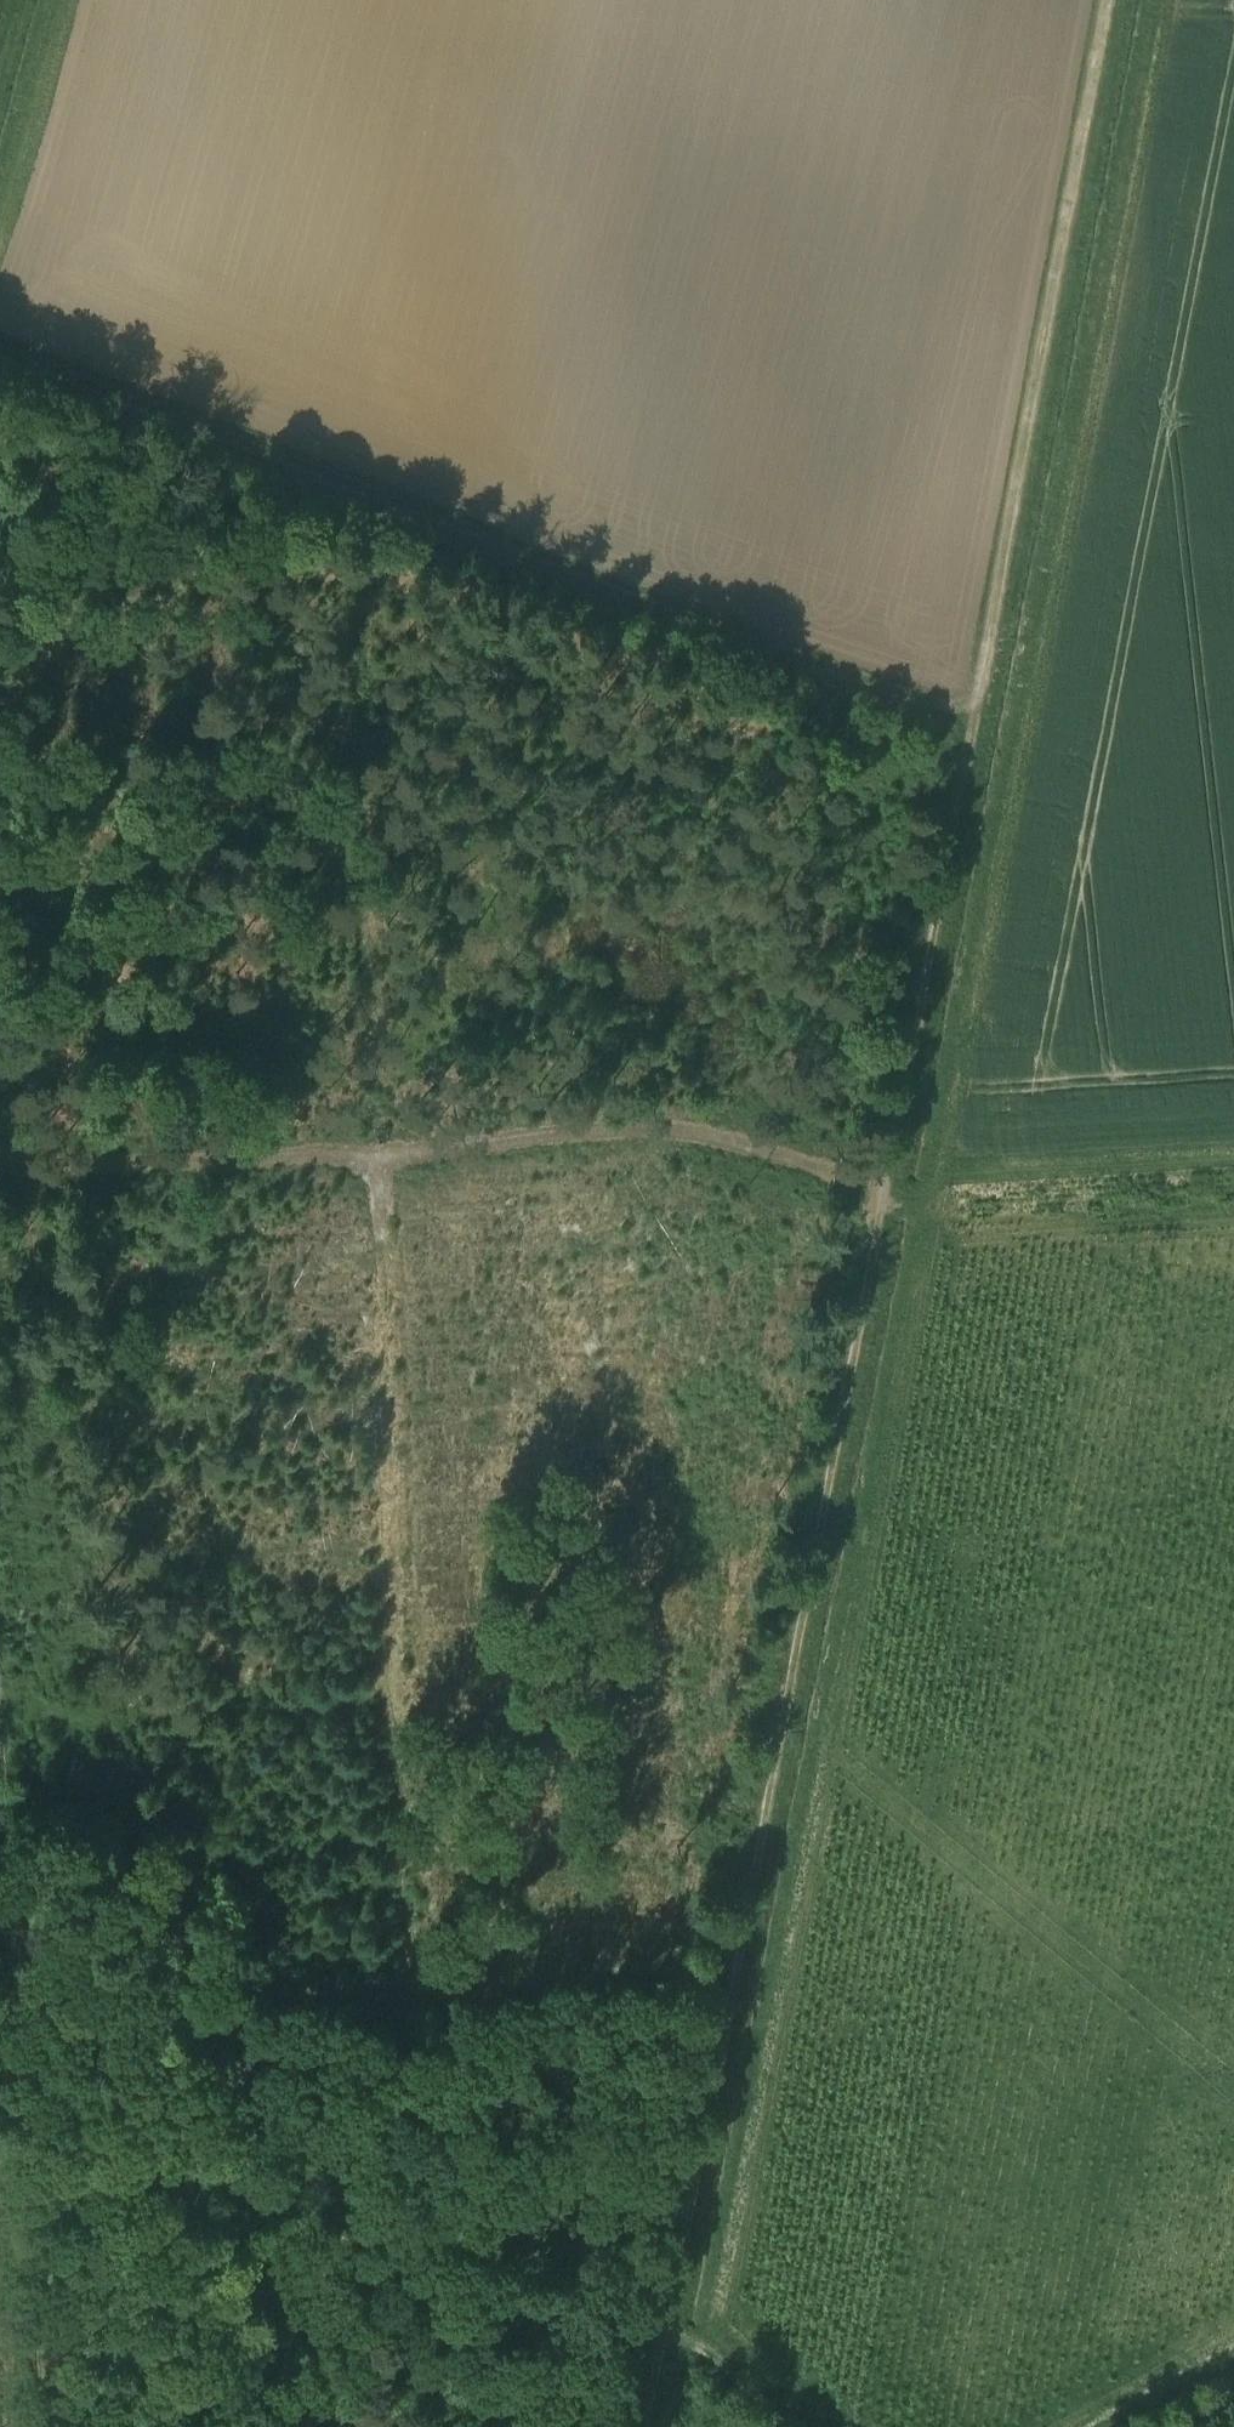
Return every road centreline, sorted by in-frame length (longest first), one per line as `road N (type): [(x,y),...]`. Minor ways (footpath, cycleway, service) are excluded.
road 1 (track): [(1111,0),(770,1729),(662,2323)]
road 2 (track): [(784,2426),(662,2323)]

